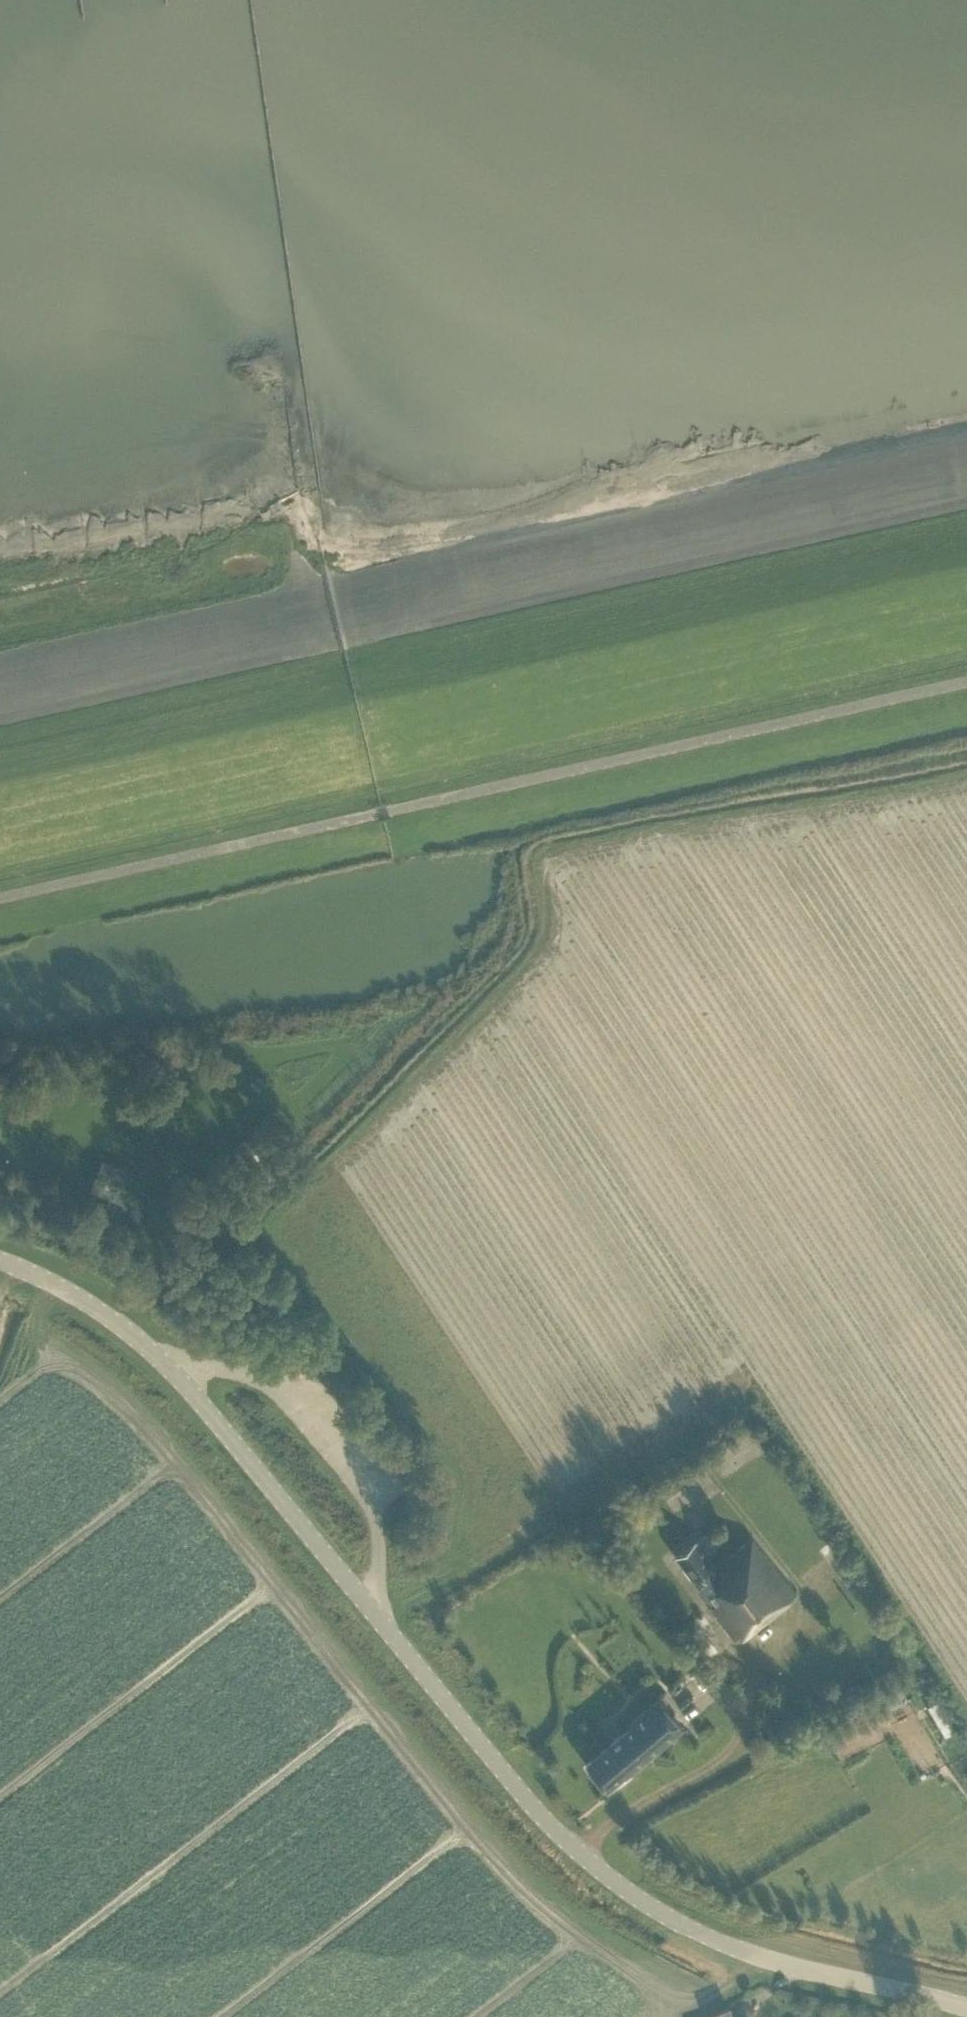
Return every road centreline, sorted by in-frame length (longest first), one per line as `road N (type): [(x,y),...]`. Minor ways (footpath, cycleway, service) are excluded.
road 1 (tertiary): [(966,2009),(790,1968),(710,1938),(648,1905),(578,1851),(173,1373),(102,1311),(0,1260)]
road 2 (track): [(0,720),(296,653),(345,657),(385,632),(966,502)]

